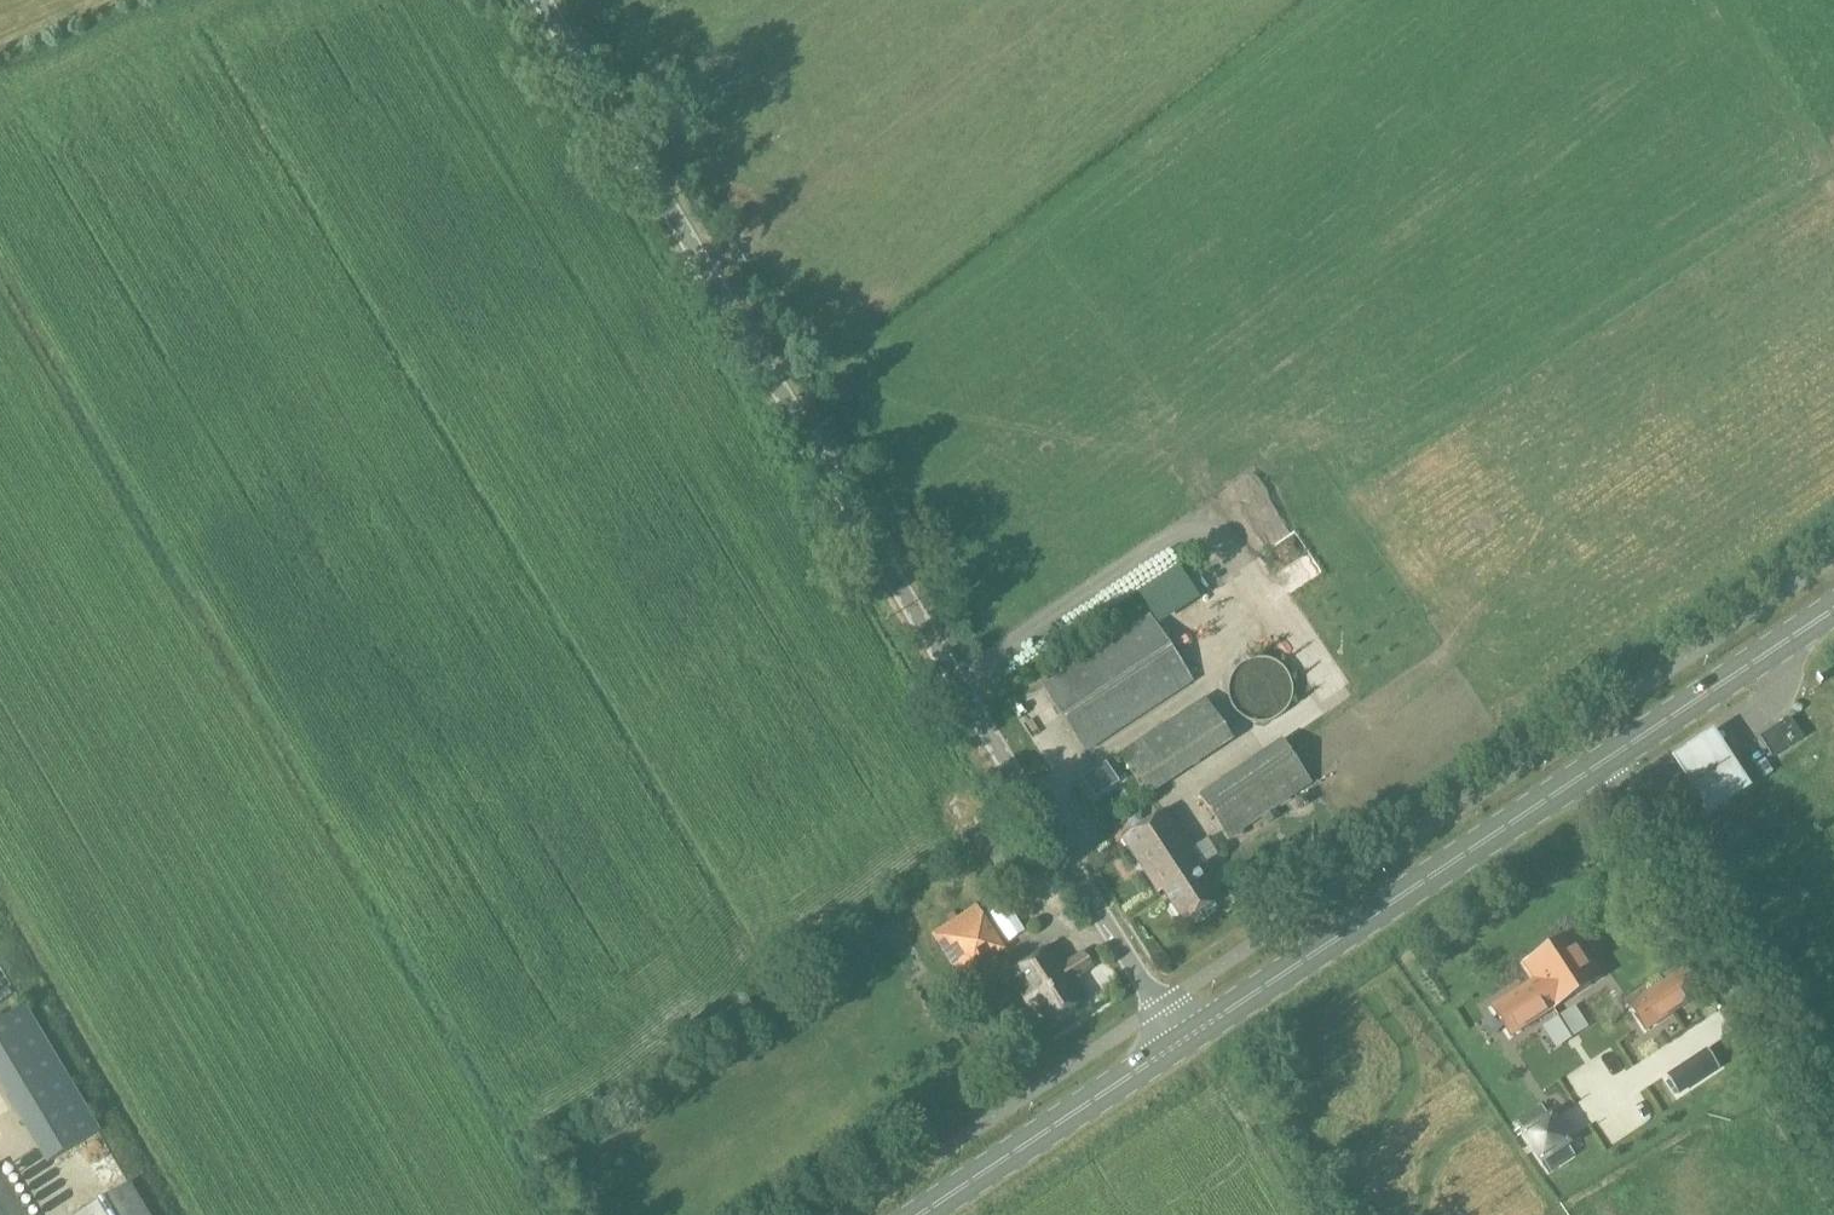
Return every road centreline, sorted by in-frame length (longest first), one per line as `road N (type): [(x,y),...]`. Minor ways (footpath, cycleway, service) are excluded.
road 1 (unclassified): [(1183,1040),(540,0)]
road 2 (primary): [(1183,1040),(1601,764)]
road 3 (unclassified): [(1833,1141),(1601,764)]
road 4 (primary): [(920,1214),(1183,1040)]
road 5 (primary): [(1601,764),(1833,611)]

